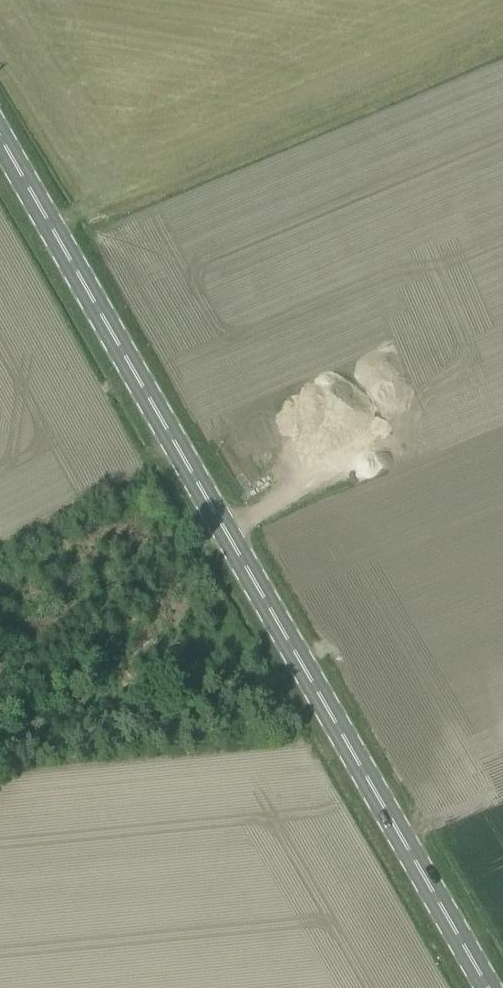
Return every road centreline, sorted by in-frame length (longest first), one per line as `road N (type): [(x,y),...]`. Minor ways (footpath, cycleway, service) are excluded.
road 1 (secondary): [(498,987),(0,138)]

